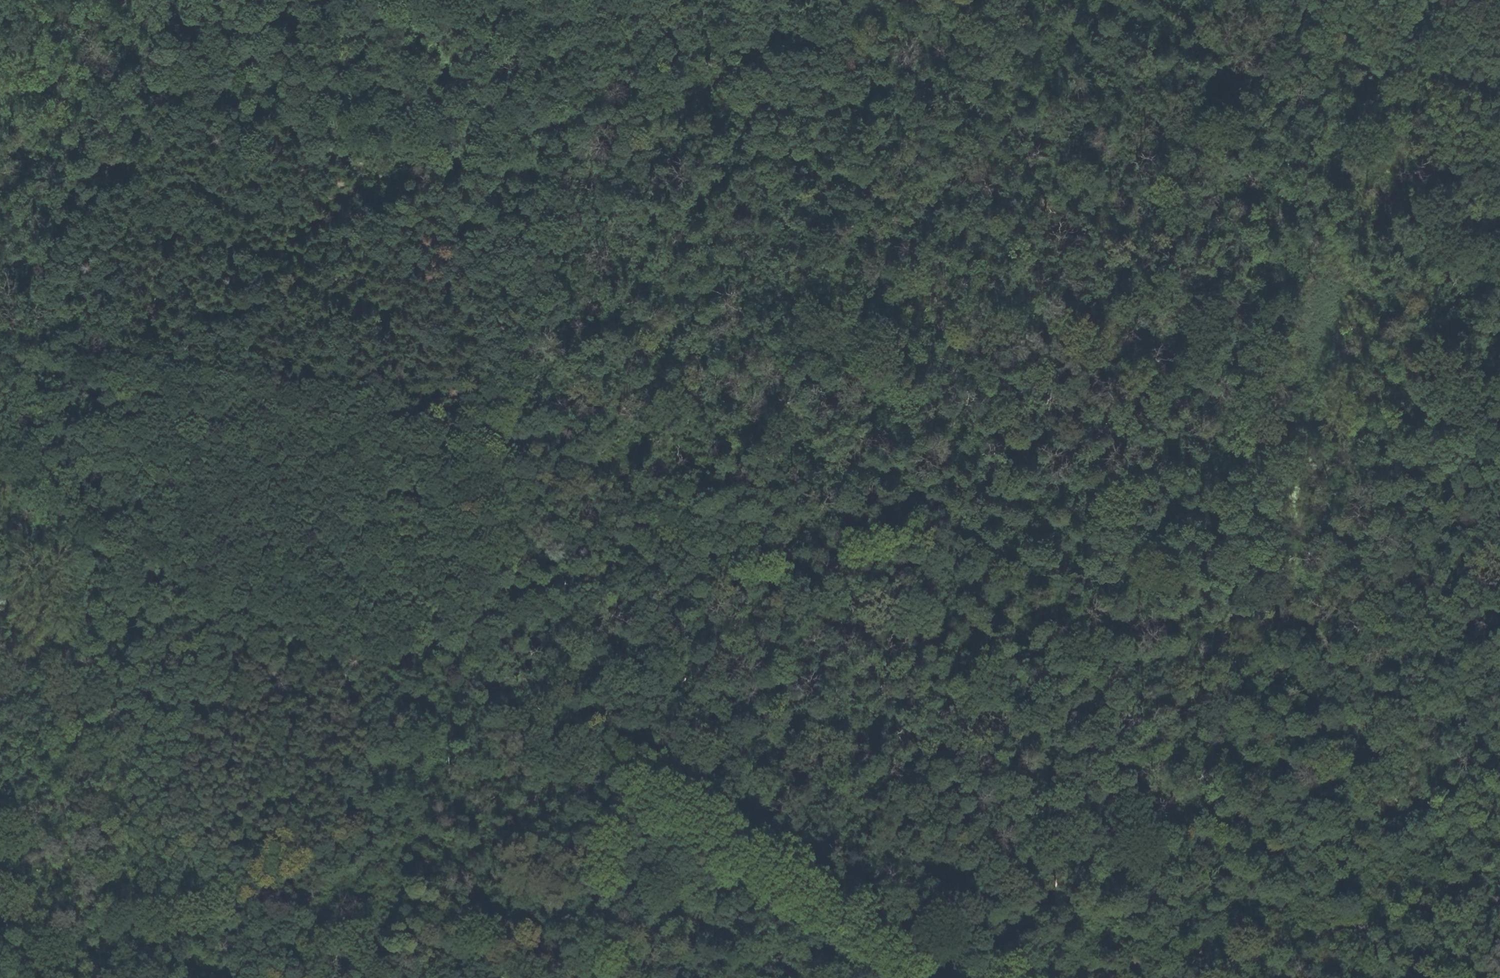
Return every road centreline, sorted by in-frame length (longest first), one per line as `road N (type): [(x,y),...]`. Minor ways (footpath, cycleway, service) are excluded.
road 1 (track): [(366,977),(400,869),(380,797),(401,742),(408,644),(352,622),(0,554)]
road 2 (track): [(1066,977),(1499,901)]

